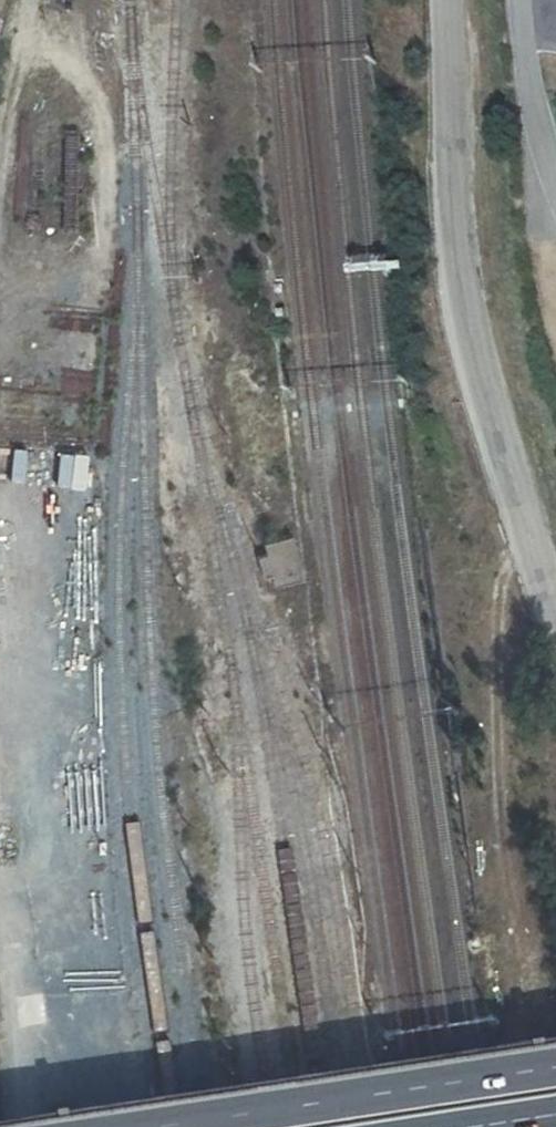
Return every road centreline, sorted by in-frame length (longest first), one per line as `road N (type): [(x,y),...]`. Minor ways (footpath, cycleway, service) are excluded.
road 1 (tertiary): [(448,0),(458,279),(555,605)]
road 2 (motorway): [(555,1066),(136,1126)]
road 3 (track): [(0,174),(33,0)]

